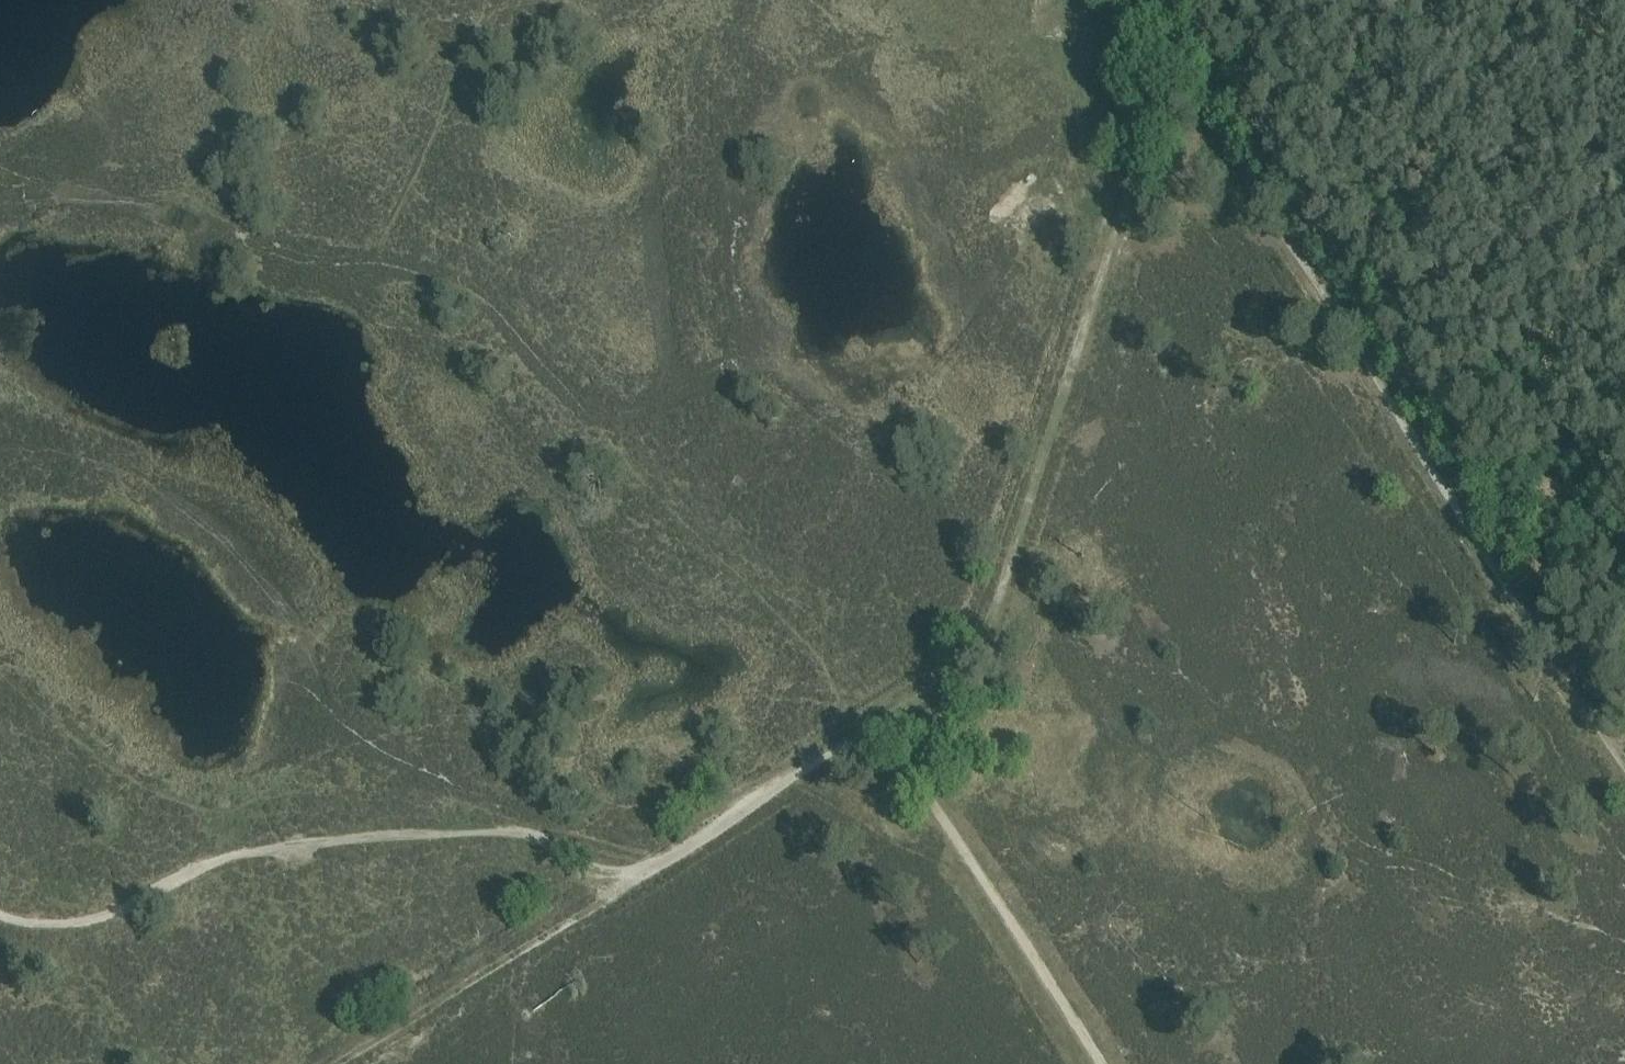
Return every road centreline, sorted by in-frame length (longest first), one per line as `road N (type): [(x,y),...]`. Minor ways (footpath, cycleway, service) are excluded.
road 1 (track): [(1624,753),(1300,246),(1166,18),(1166,0)]
road 2 (track): [(1095,1063),(887,715)]

